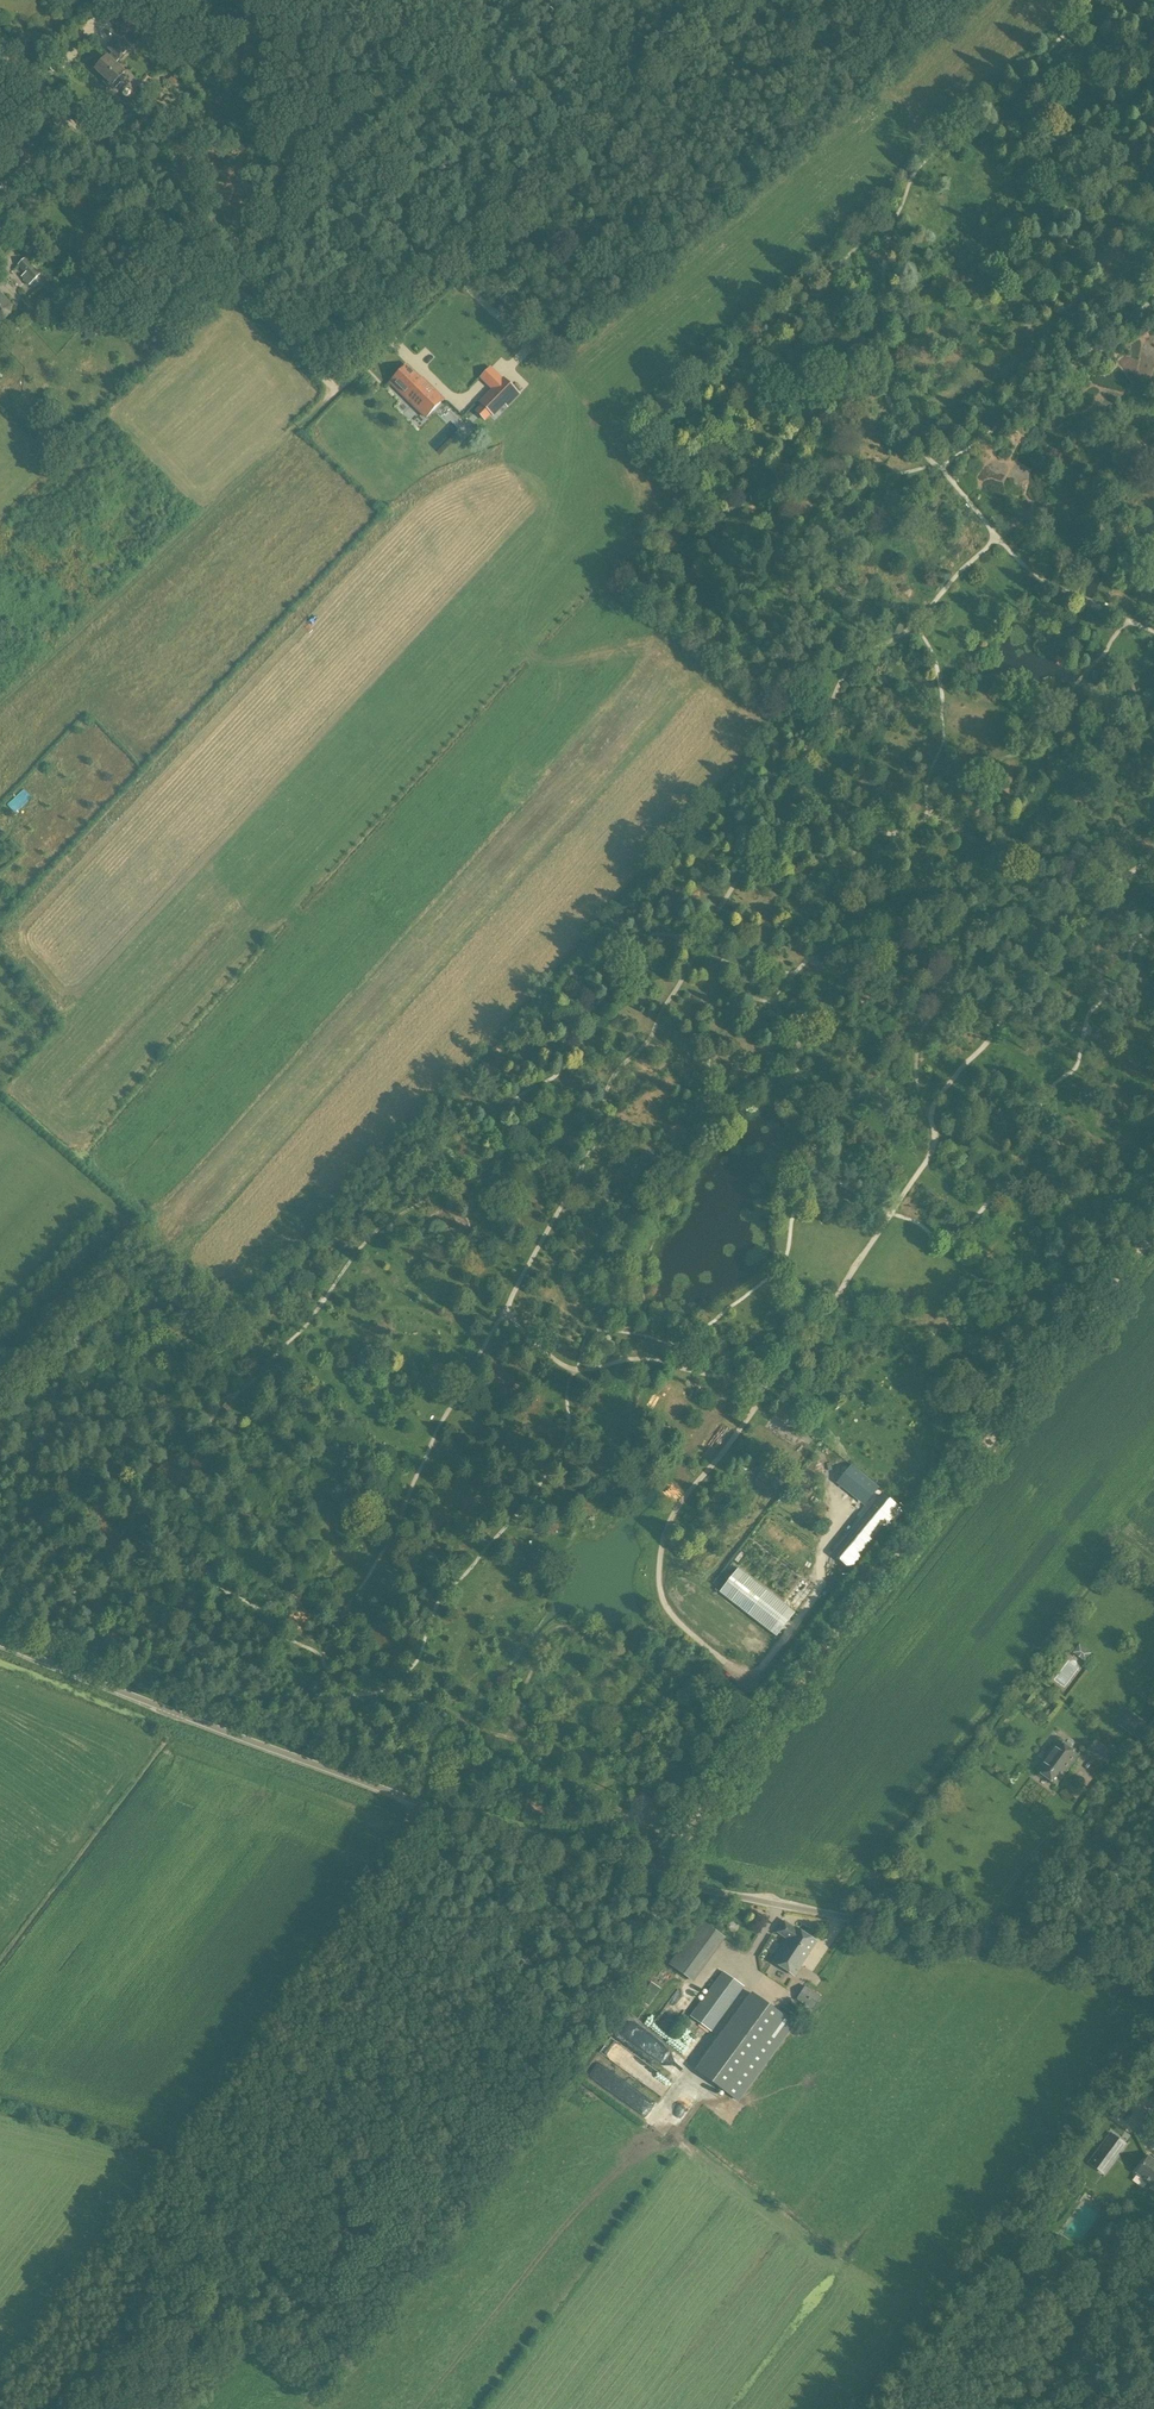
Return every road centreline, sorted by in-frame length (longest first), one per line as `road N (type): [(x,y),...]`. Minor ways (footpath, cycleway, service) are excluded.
road 1 (unclassified): [(655,1876),(1153,1228)]
road 2 (track): [(424,1804),(174,2155),(198,2290),(110,2408)]
road 3 (unclassified): [(655,1876),(494,1831),(0,1642)]
road 4 (track): [(748,0),(337,389)]
road 5 (track): [(1153,2005),(842,2408)]
road 6 (unclassified): [(1153,1971),(655,1876)]
road 7 (track): [(337,389),(0,703)]
road 8 (track): [(337,389),(68,119)]
road 9 (track): [(750,1681),(818,1593),(828,1538),(850,1503),(841,1470),(755,1406)]

